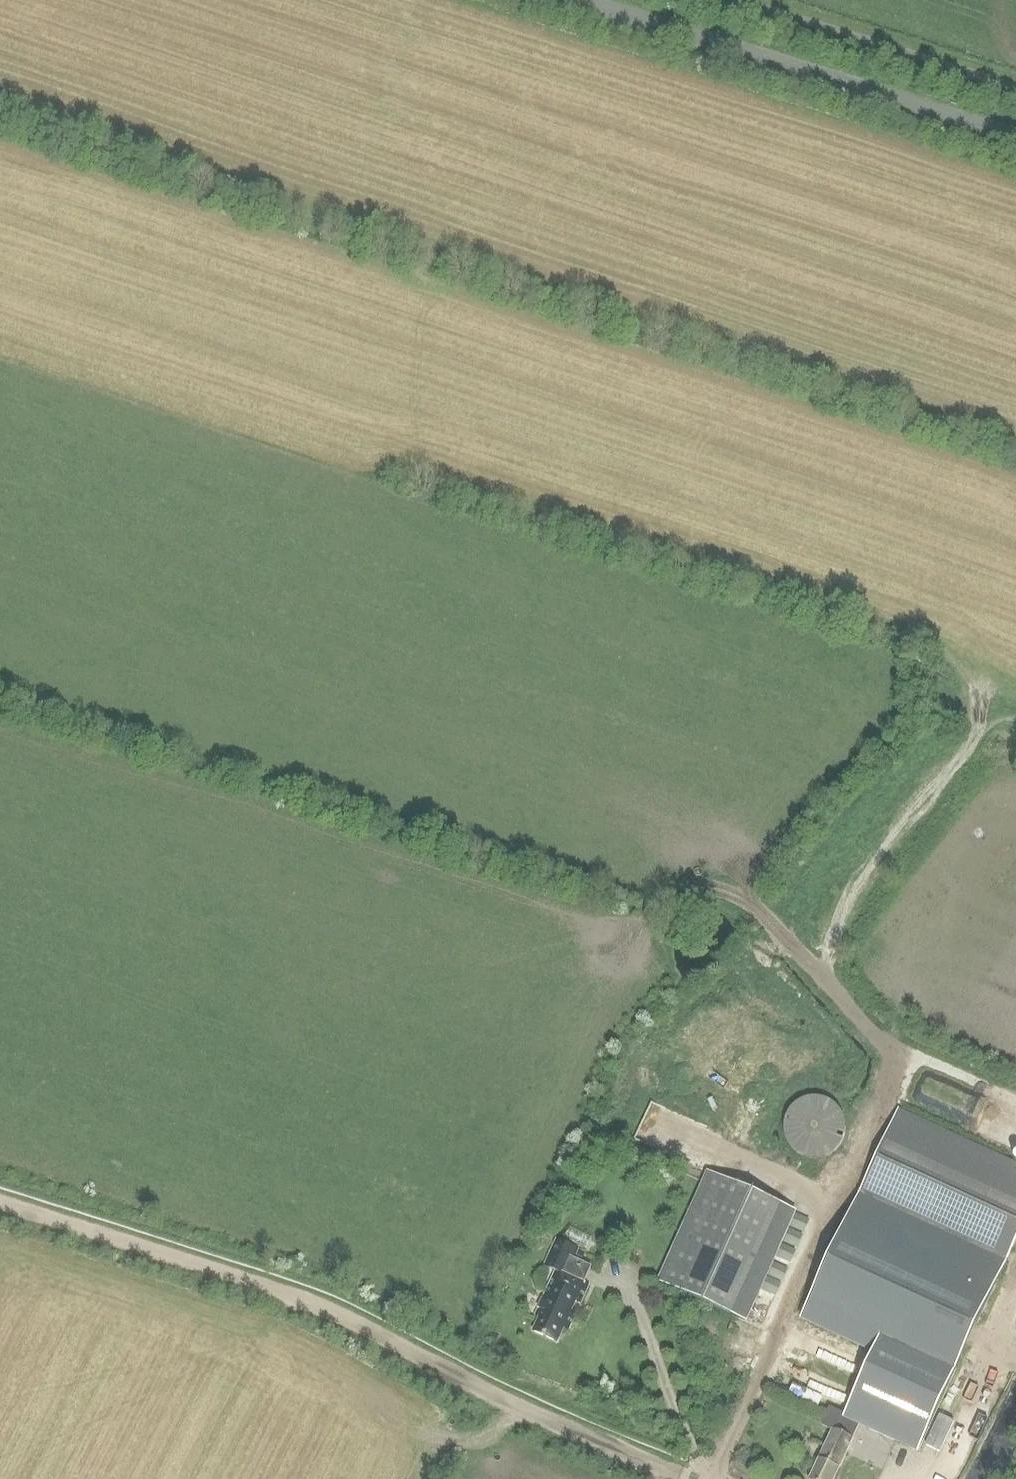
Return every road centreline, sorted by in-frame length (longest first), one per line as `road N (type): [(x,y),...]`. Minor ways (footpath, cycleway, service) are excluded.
road 1 (track): [(698,1478),(493,1393),(301,1297),(0,1198)]
road 2 (tertiary): [(1015,139),(573,0)]

